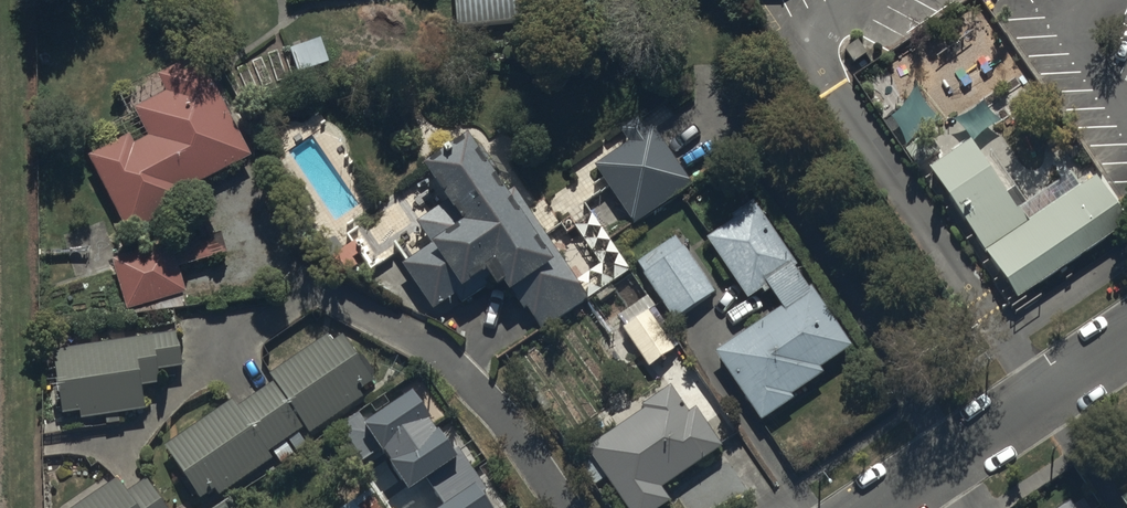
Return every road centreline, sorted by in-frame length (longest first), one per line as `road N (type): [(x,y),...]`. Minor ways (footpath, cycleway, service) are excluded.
road 1 (residential): [(1126,359),(900,507)]

